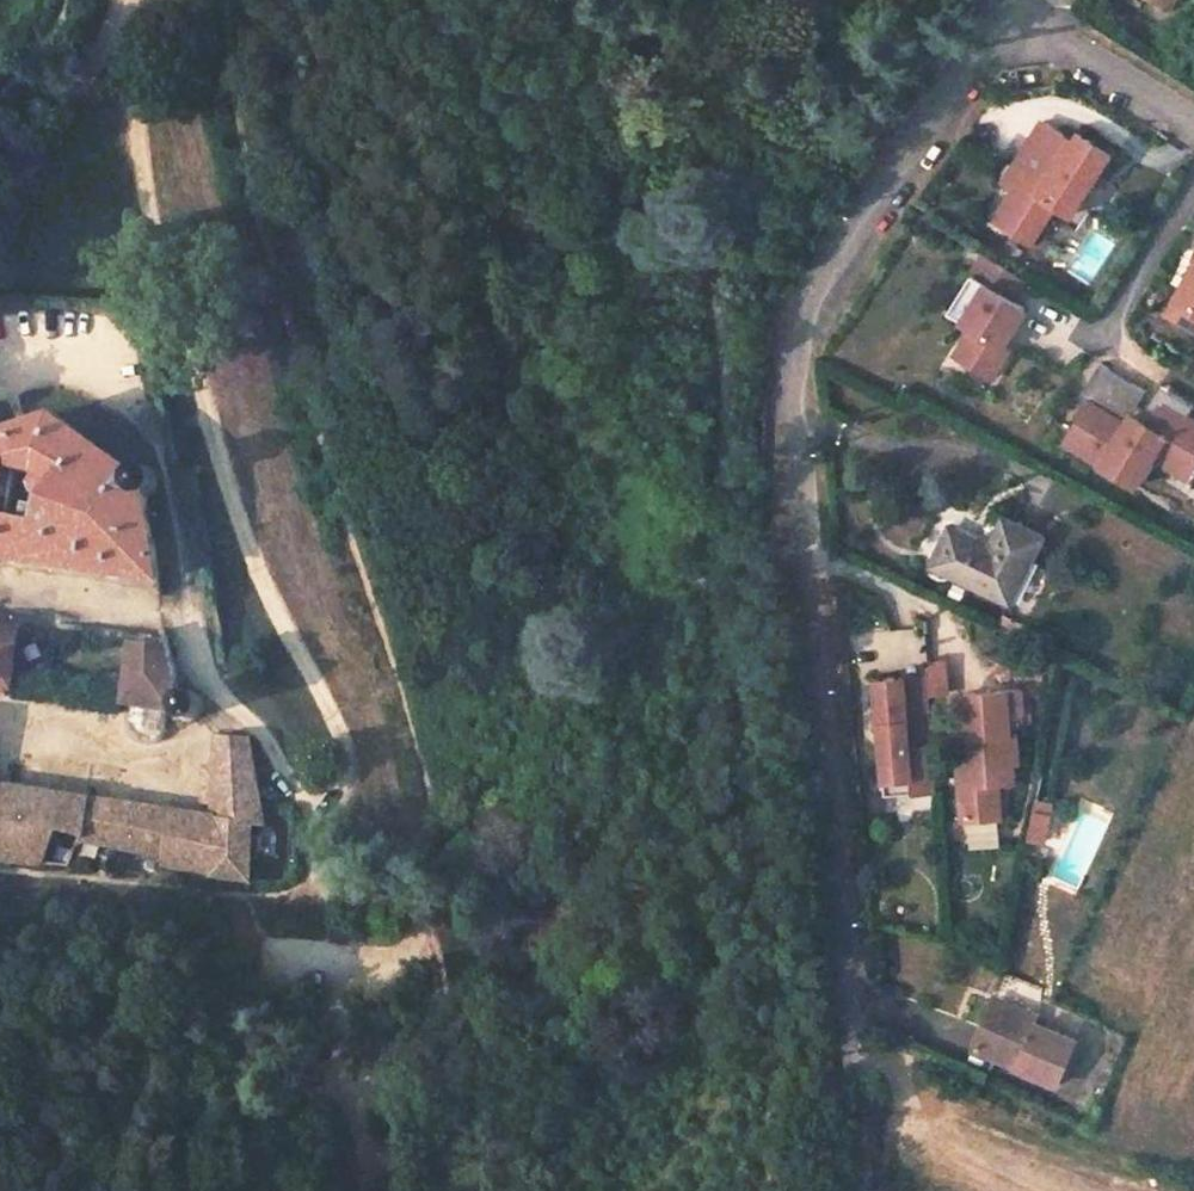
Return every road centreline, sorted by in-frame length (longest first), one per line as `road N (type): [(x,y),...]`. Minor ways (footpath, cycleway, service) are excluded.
road 1 (track): [(225,0),(257,208),(424,767),(431,845),(460,855),(492,829),(514,774),(538,672),(548,561),(542,423),(559,296),(583,213),(634,157),(700,178),(724,267),(707,377),(716,565),(764,801),(779,1190)]
road 2 (unclassified): [(1010,20),(806,311),(795,361),(806,579),(860,1035),(868,1190)]
road 3 (track): [(309,813),(304,844),(344,891),(331,985),(352,1061),(320,1190)]
road 4 (residential): [(1010,20),(1193,121)]
road 5 (residential): [(1193,173),(1103,330)]

